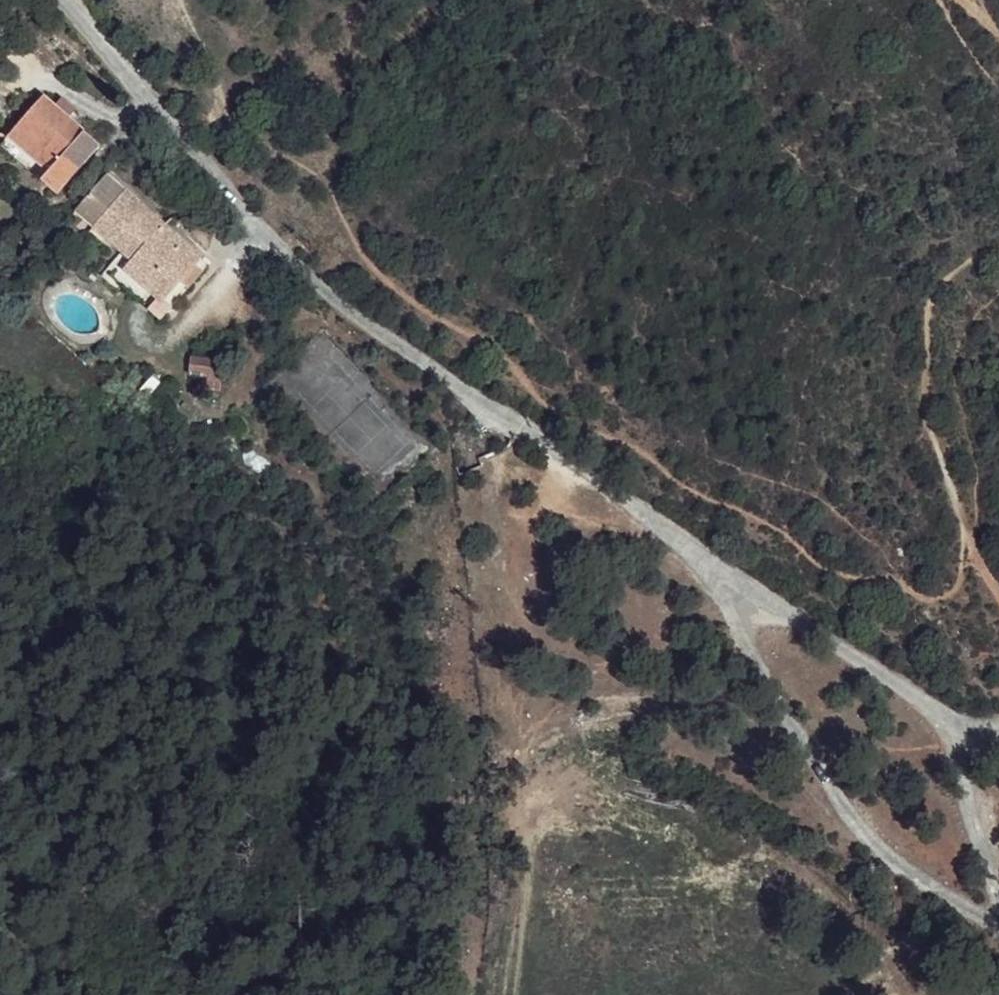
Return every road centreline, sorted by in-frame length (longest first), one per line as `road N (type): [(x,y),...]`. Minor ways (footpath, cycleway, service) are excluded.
road 1 (residential): [(67,0),(187,143),(340,301),(741,586)]
road 2 (residential): [(741,586),(755,655),(865,825),(921,884),(998,919)]
road 3 (residential): [(949,717),(775,600),(741,586)]
road 4 (residential): [(998,881),(962,789),(949,717)]

